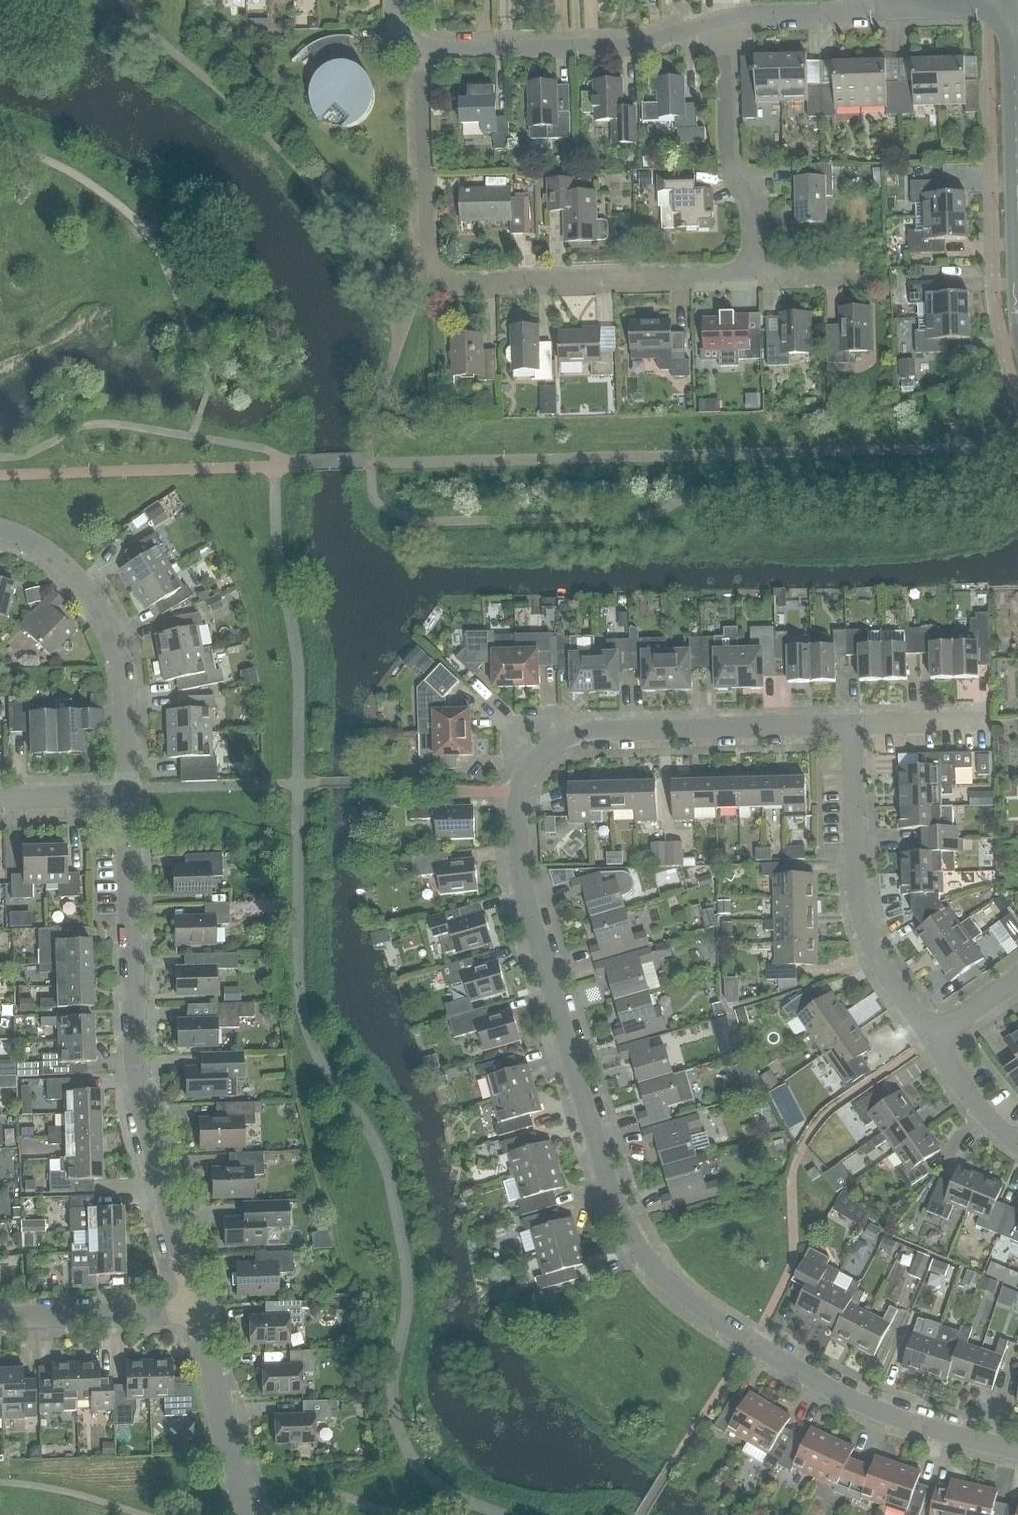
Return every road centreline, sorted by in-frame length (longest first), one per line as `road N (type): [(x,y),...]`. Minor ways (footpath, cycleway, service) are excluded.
road 1 (residential): [(1017,1450),(926,1427),(825,1386),(680,1294),(629,1233),(523,891),(517,813),(530,766),(575,734),(851,724),(864,927),(930,1039)]
road 2 (residential): [(751,272),(429,280),(422,47)]
road 3 (residential): [(197,1312),(136,1067),(127,795)]
road 4 (residential): [(0,530),(56,559),(106,621),(122,671),(127,795)]
road 5 (residential): [(712,19),(623,45),(422,47)]
road 6 (residential): [(751,272),(751,214),(728,169),(722,44),(712,19)]
road 7 (residential): [(248,1514),(197,1312)]
road 8 (tertiary): [(1017,201),(1011,4)]
road 9 (residential): [(0,1318),(197,1312)]
road 10 (residential): [(849,8),(712,19)]
road 11 (residential): [(1017,1143),(985,1114),(930,1039)]
road 12 (residential): [(127,795),(0,799)]

